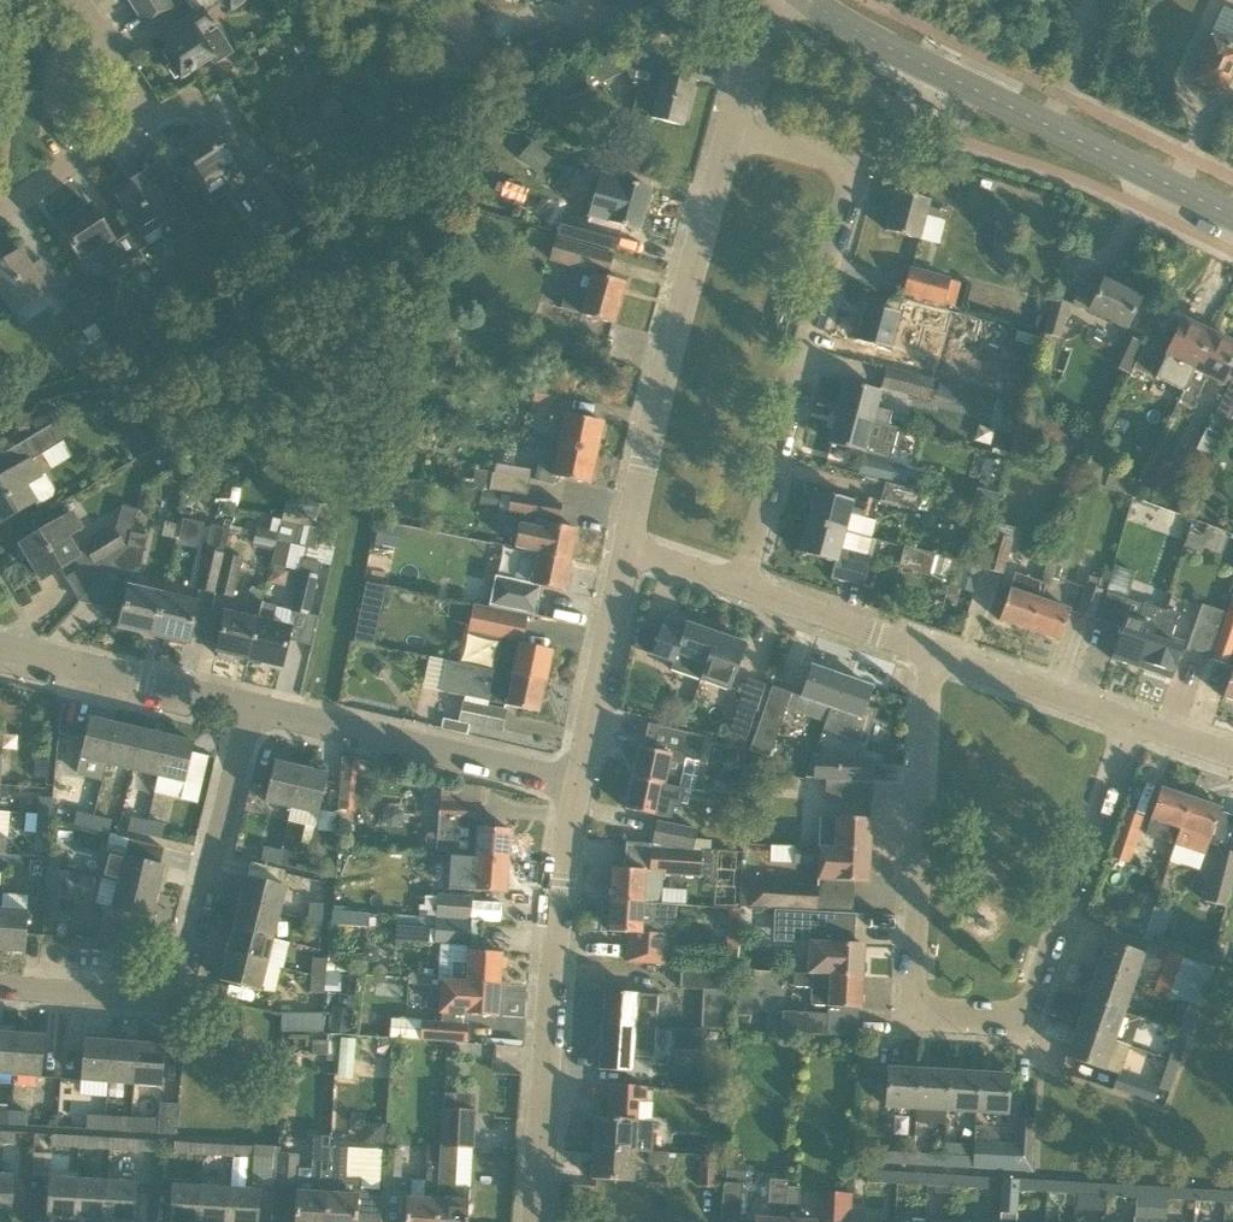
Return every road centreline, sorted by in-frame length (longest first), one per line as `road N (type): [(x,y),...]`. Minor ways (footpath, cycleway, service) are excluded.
road 1 (residential): [(918,653),(912,991),(919,1012),(1006,1023),(1020,1012),(1127,722)]
road 2 (residential): [(743,589),(847,169),(727,128)]
road 3 (tertiary): [(1232,216),(805,0)]
road 4 (residential): [(0,994),(169,1003),(182,976),(242,708)]
road 5 (residential): [(535,1221),(569,777)]
road 6 (residential): [(626,548),(668,311),(727,128)]
road 7 (residential): [(569,777),(242,708)]
road 8 (residential): [(0,207),(120,125),(116,103),(57,0)]
road 9 (residential): [(242,708),(0,655)]
road 10 (residential): [(569,777),(626,548)]
road 11 (residential): [(1127,722),(918,653)]
road 12 (residential): [(918,653),(743,589)]
road 13 (residential): [(727,128),(765,0)]
road 14 (residential): [(743,589),(626,548)]

